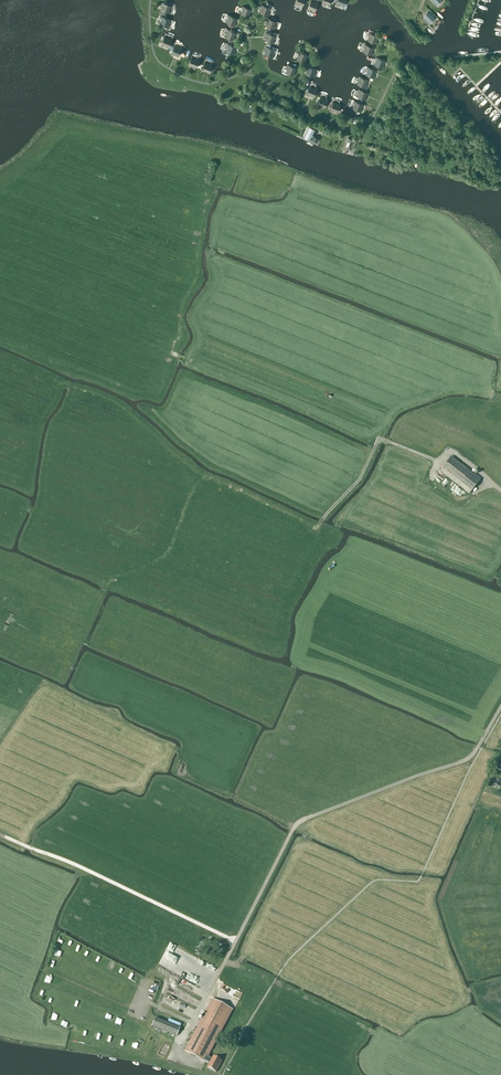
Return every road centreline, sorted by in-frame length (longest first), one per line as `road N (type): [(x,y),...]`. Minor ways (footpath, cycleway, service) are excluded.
road 1 (unclassified): [(500,707),(472,756),(298,823),(182,1045)]

